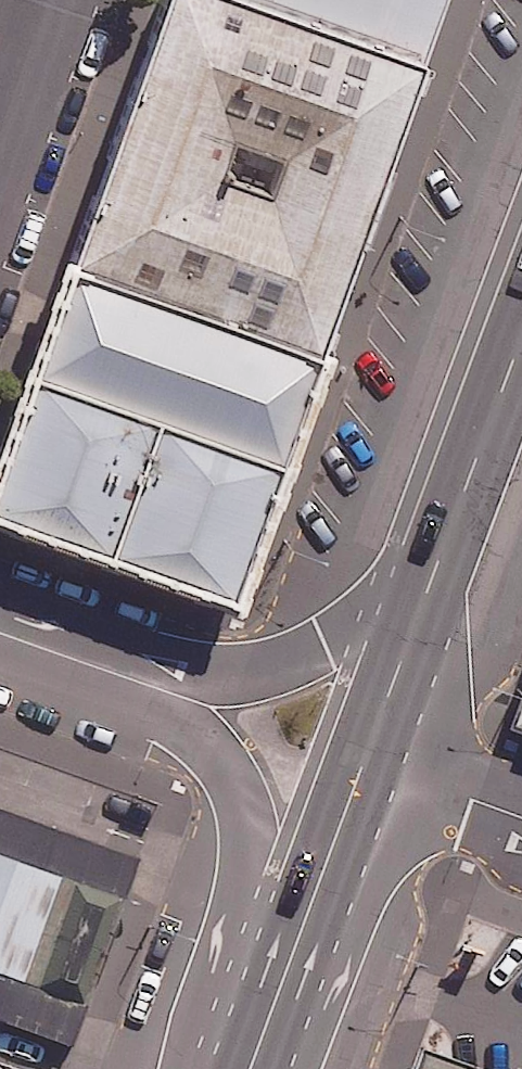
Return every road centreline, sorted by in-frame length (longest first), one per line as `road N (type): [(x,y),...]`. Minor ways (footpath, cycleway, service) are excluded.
road 1 (residential): [(178,1068),(243,875),(249,829),(222,760),(166,690)]
road 2 (trunk): [(250,1068),(366,759)]
road 3 (residential): [(166,690),(216,686),(290,665),(427,601)]
road 4 (trunk): [(427,601),(521,345)]
road 5 (residential): [(166,690),(0,631)]
road 6 (trunk): [(366,759),(427,601)]
road 7 (residential): [(521,817),(366,759)]
road 8 (residential): [(46,0),(0,128)]

